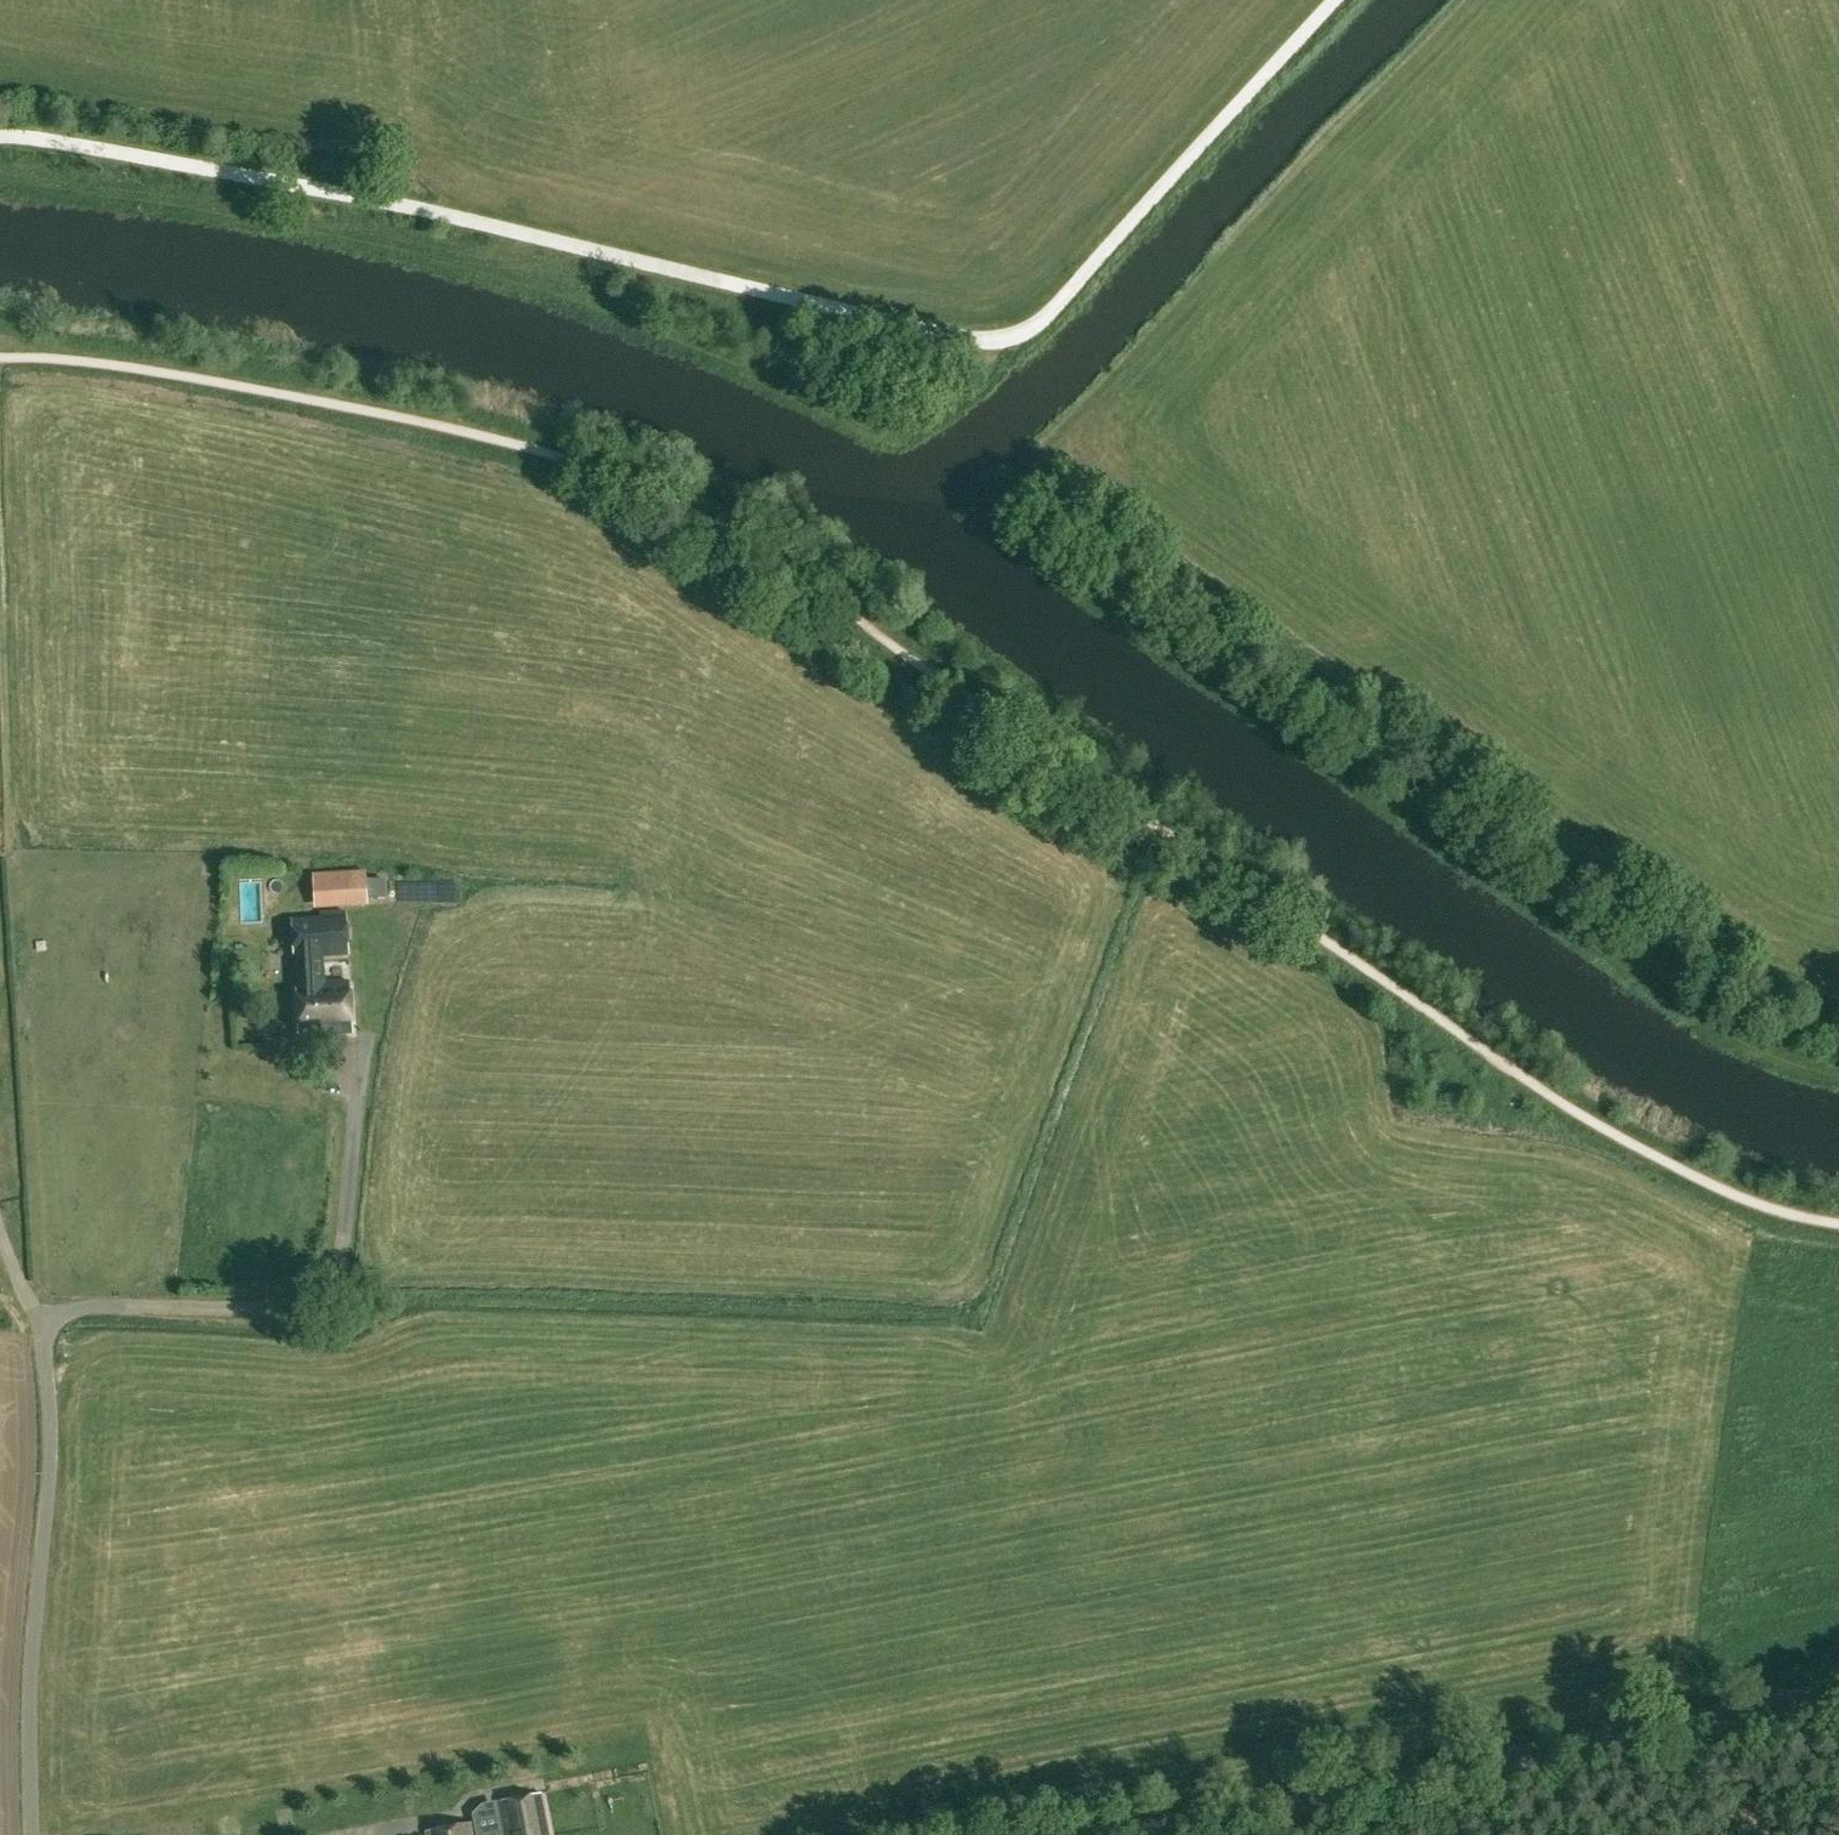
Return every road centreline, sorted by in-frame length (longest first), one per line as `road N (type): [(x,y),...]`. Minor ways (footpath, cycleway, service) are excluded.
road 1 (tertiary): [(1127,1834),(1838,1690)]

